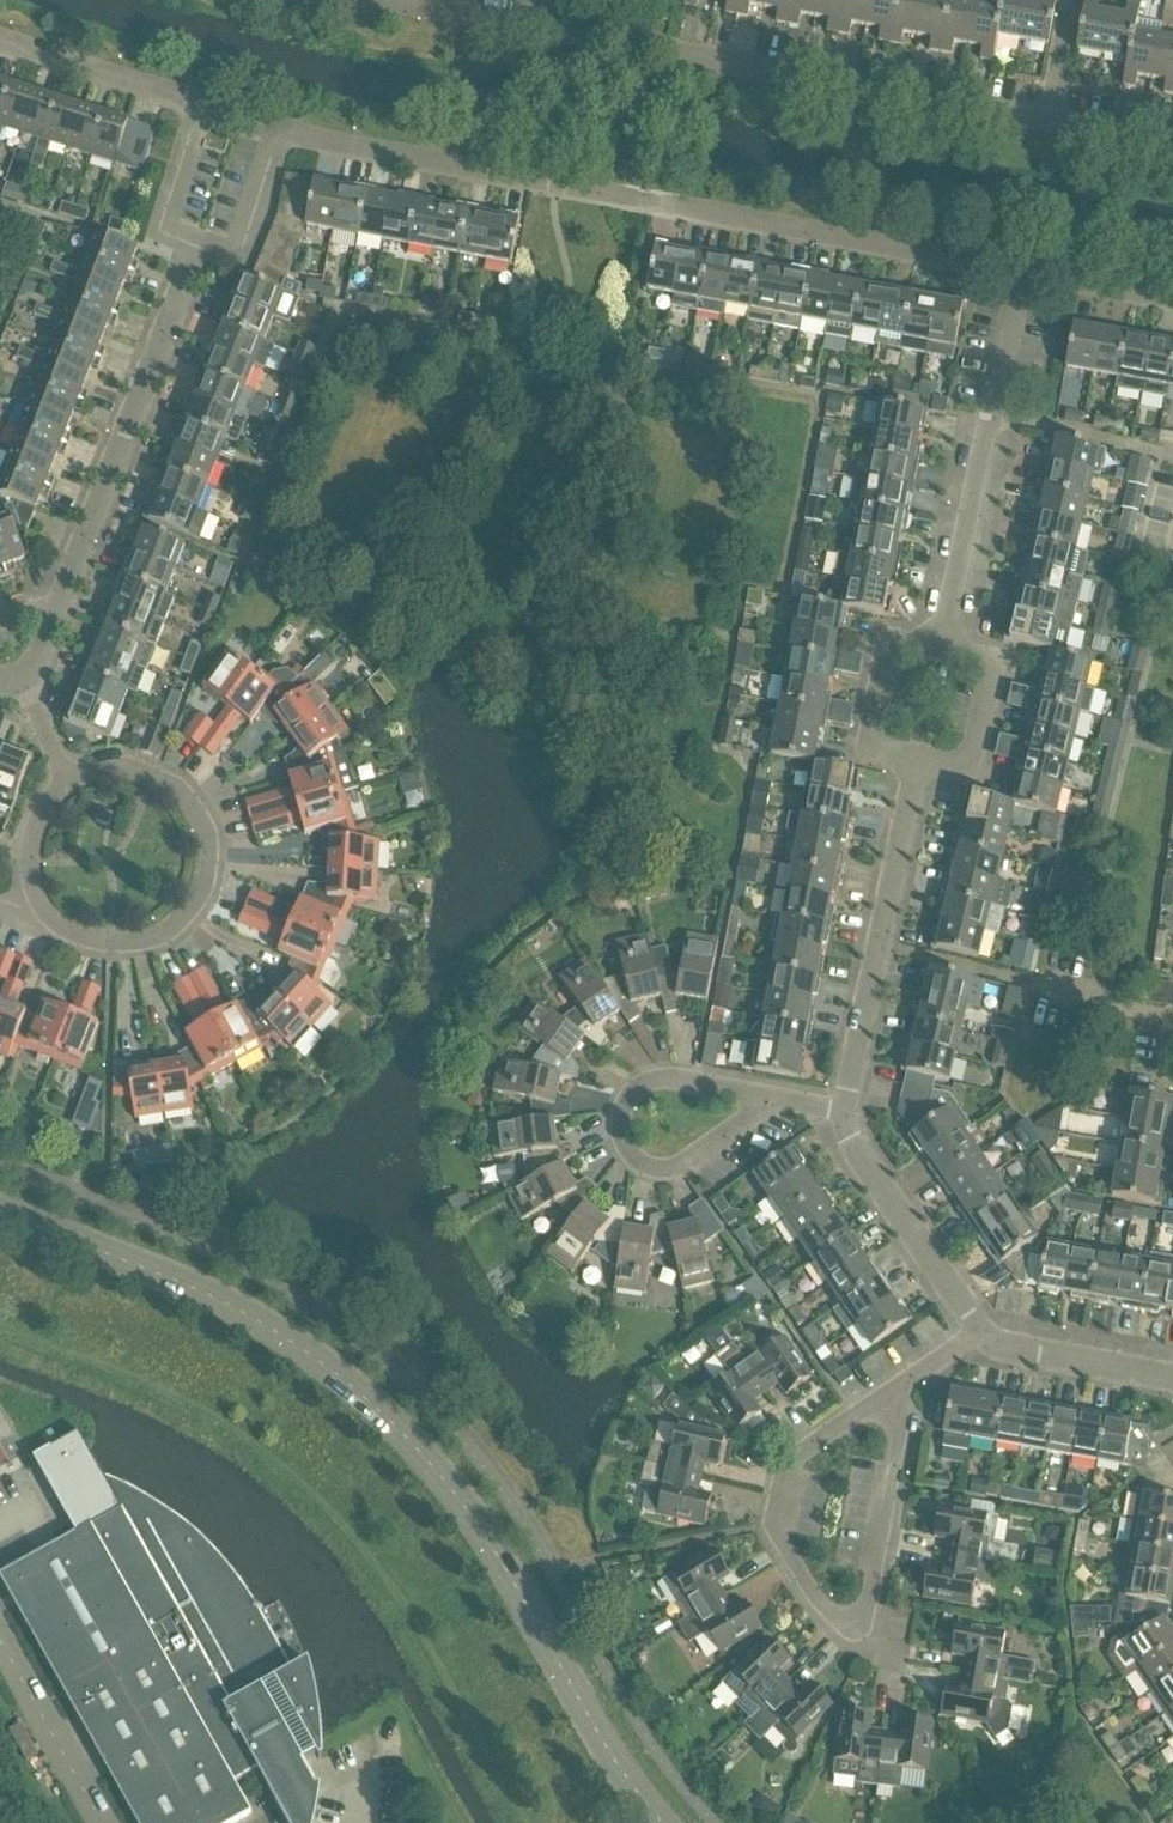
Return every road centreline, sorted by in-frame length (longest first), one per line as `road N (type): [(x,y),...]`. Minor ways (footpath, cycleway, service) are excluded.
road 1 (tertiary): [(663,1822),(599,1732),(477,1522),(367,1400),(227,1303),(0,1212)]
road 2 (residential): [(1022,286),(285,129)]
road 3 (residential): [(1052,123),(398,0)]
road 4 (residential): [(50,912),(78,935),(124,944),(155,937),(192,907),(208,872),(207,834),(191,799),(167,778),(129,765),(75,773)]
road 5 (residential): [(195,251),(155,237),(200,102),(0,36)]
road 6 (residential): [(67,596),(195,251)]
road 7 (residential): [(1022,286),(951,641)]
road 8 (residential): [(863,1619),(841,1624),(783,1522),(794,1464),(911,1383)]
road 9 (residential): [(767,1105),(677,1163),(651,1163),(627,1138),(625,1112),(651,1084),(678,1083),(745,1101)]
road 10 (residential): [(911,1383),(863,1619)]
road 11 (residential): [(858,1122),(966,1330)]
road 12 (residential): [(1172,1064),(1169,1019),(998,974)]
road 13 (residential): [(966,1330),(1172,1380)]
road 14 (residential): [(917,771),(870,744),(888,652),(951,641)]
road 15 (unclassified): [(99,1822),(0,1639)]
road 16 (residential): [(951,641),(995,677),(978,761),(917,771)]
road 17 (residential): [(195,251),(238,266),(285,129)]
road 18 (residential): [(888,944),(858,1122)]
road 19 (residential): [(917,771),(888,944)]
road 20 (residential): [(75,773),(34,824),(30,872),(50,912)]
road 21 (residential): [(1172,306),(1022,286)]
road 22 (residential): [(1052,123),(1073,0)]
road 23 (residential): [(1172,146),(1052,123)]

